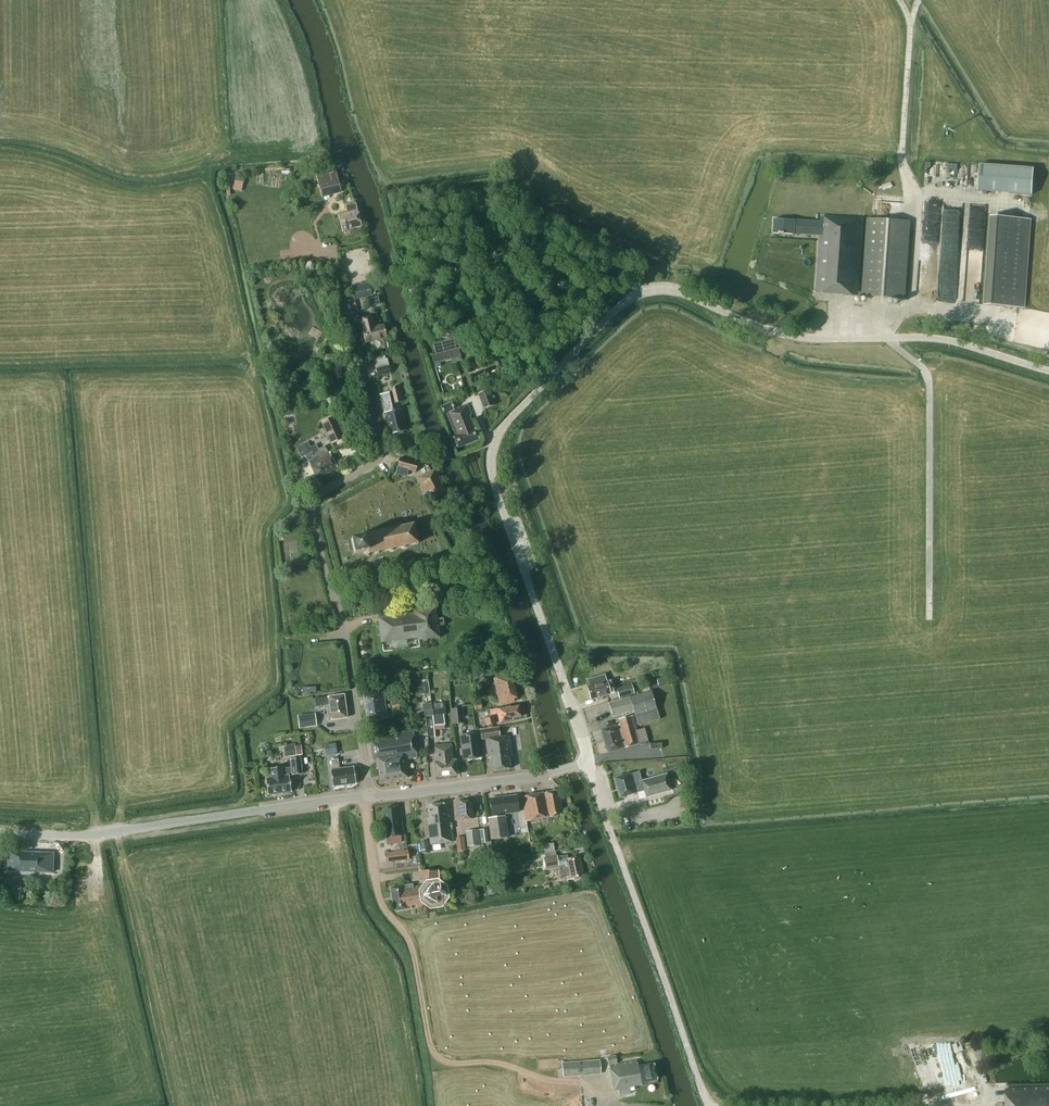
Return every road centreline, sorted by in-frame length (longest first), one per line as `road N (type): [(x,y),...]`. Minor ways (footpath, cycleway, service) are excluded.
road 1 (tertiary): [(586,763),(491,462),(508,421),(626,299),(672,289),(785,334),(932,338),(1048,370)]
road 2 (residential): [(367,795),(346,638),(311,509),(321,491),(383,452),(328,248)]
road 3 (tertiary): [(367,795),(103,833),(0,833)]
road 4 (unclassified): [(708,1105),(586,763)]
road 5 (track): [(892,337),(930,382),(928,619)]
road 6 (tertiary): [(550,774),(367,795)]

